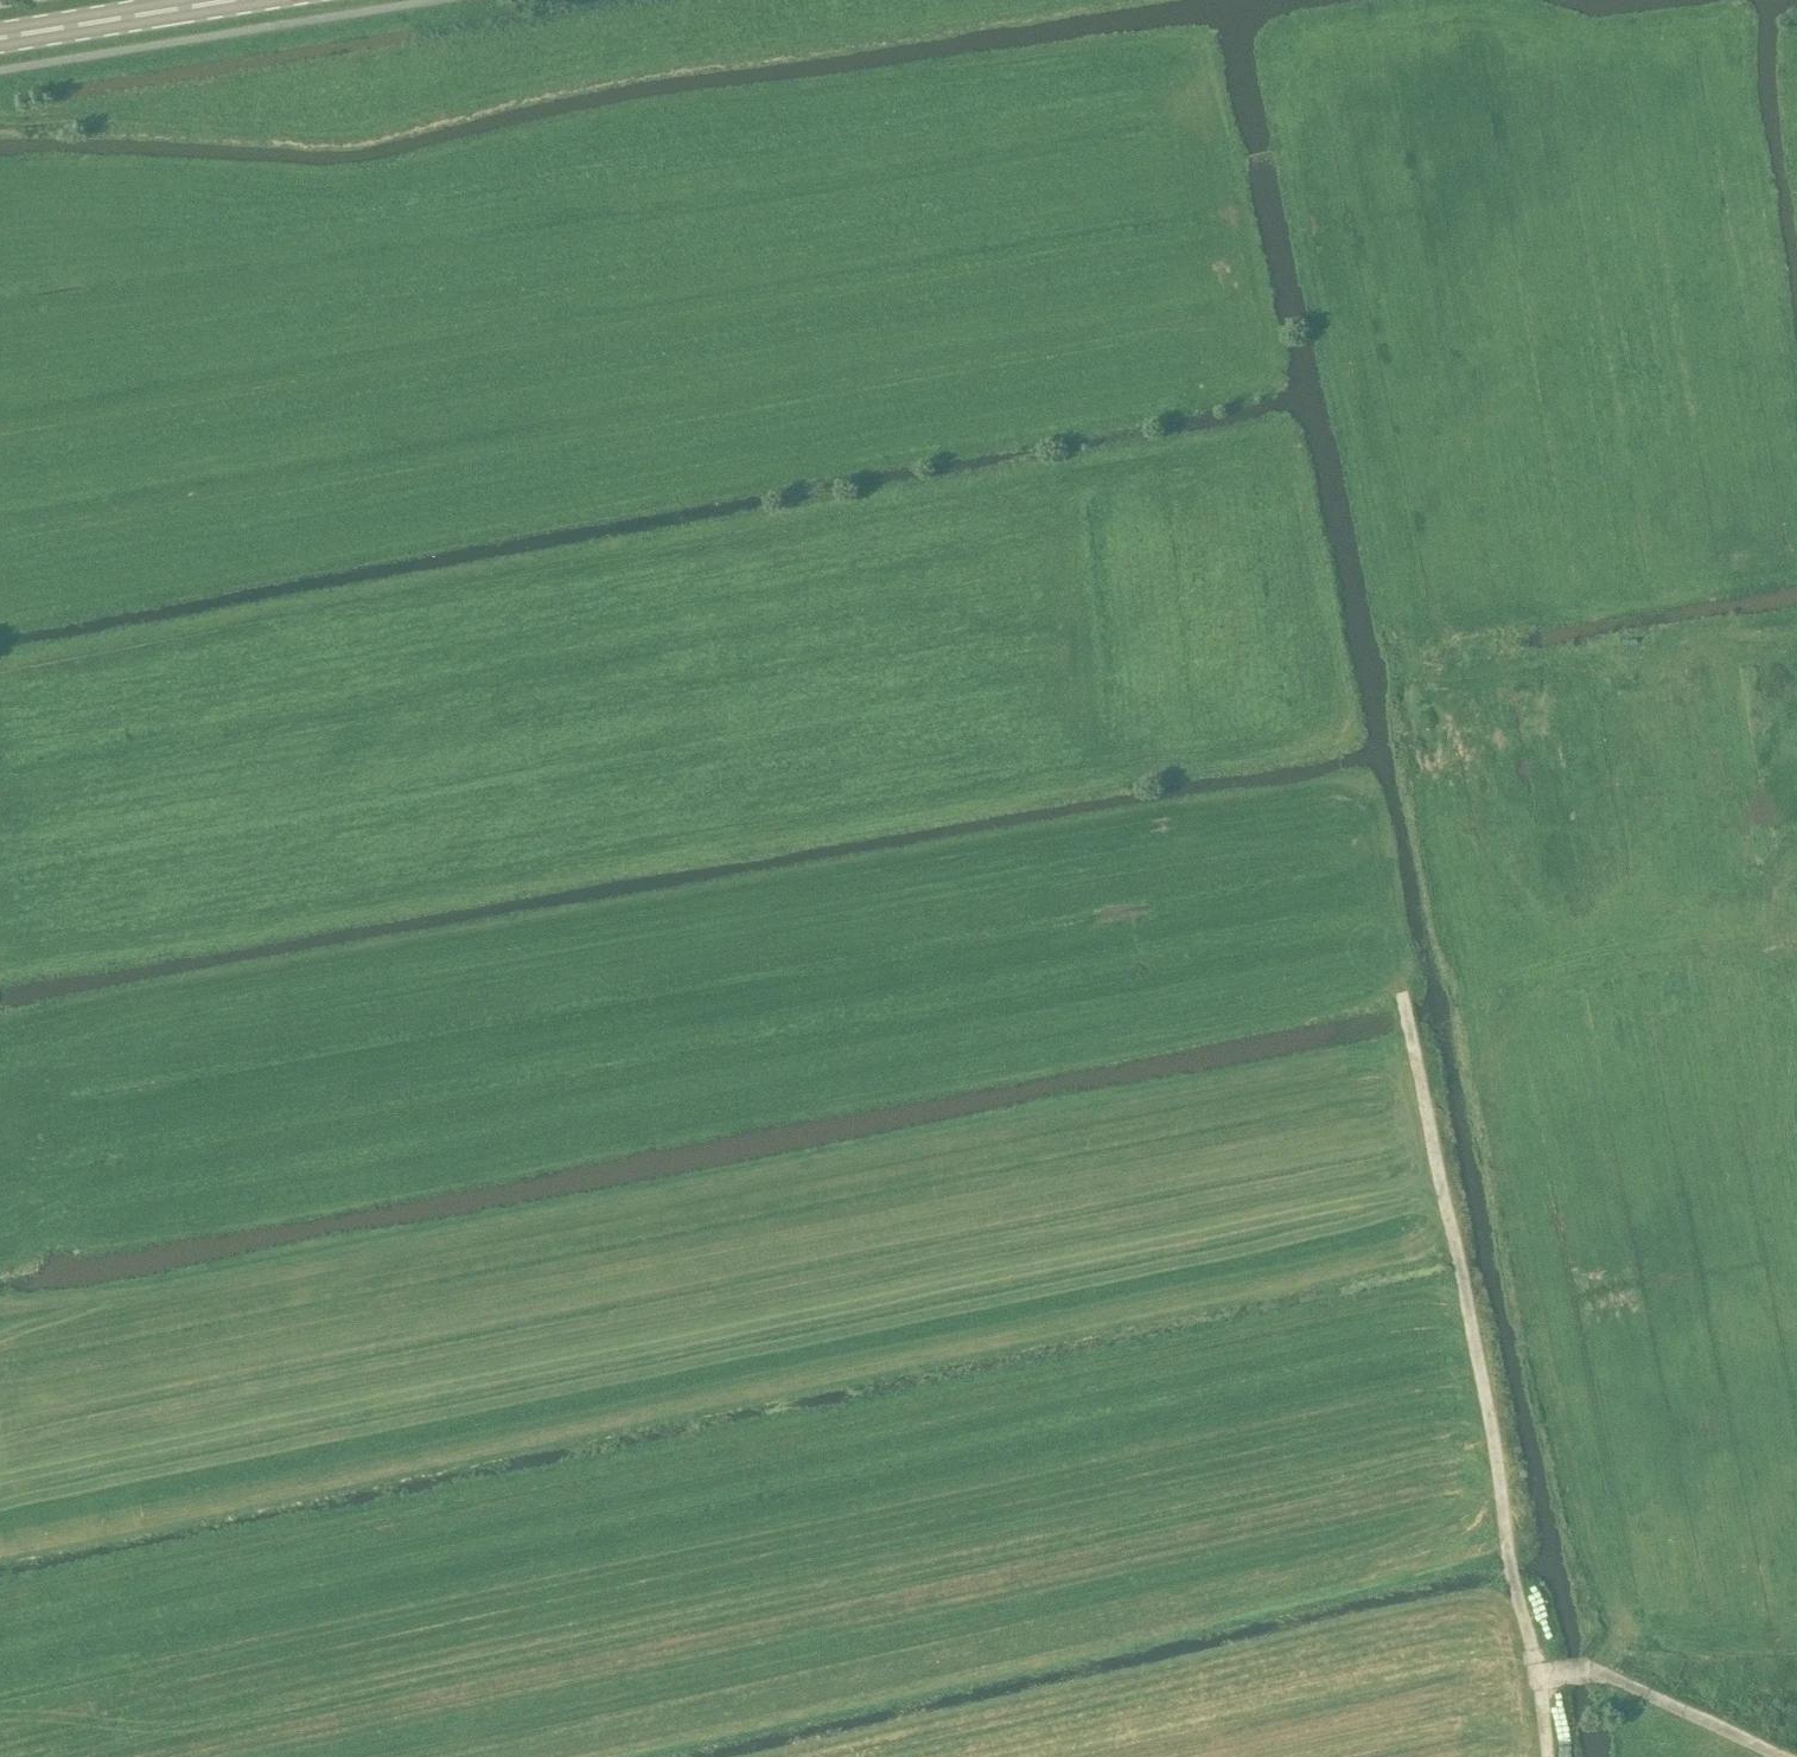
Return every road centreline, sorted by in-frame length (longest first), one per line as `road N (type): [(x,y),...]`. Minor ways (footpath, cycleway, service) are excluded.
road 1 (track): [(1550,1756),(1541,1672),(1513,1580),(1475,1333),(1402,991)]
road 2 (track): [(1793,1756),(1588,1668),(1541,1672)]
road 3 (secondary): [(0,37),(231,0)]

